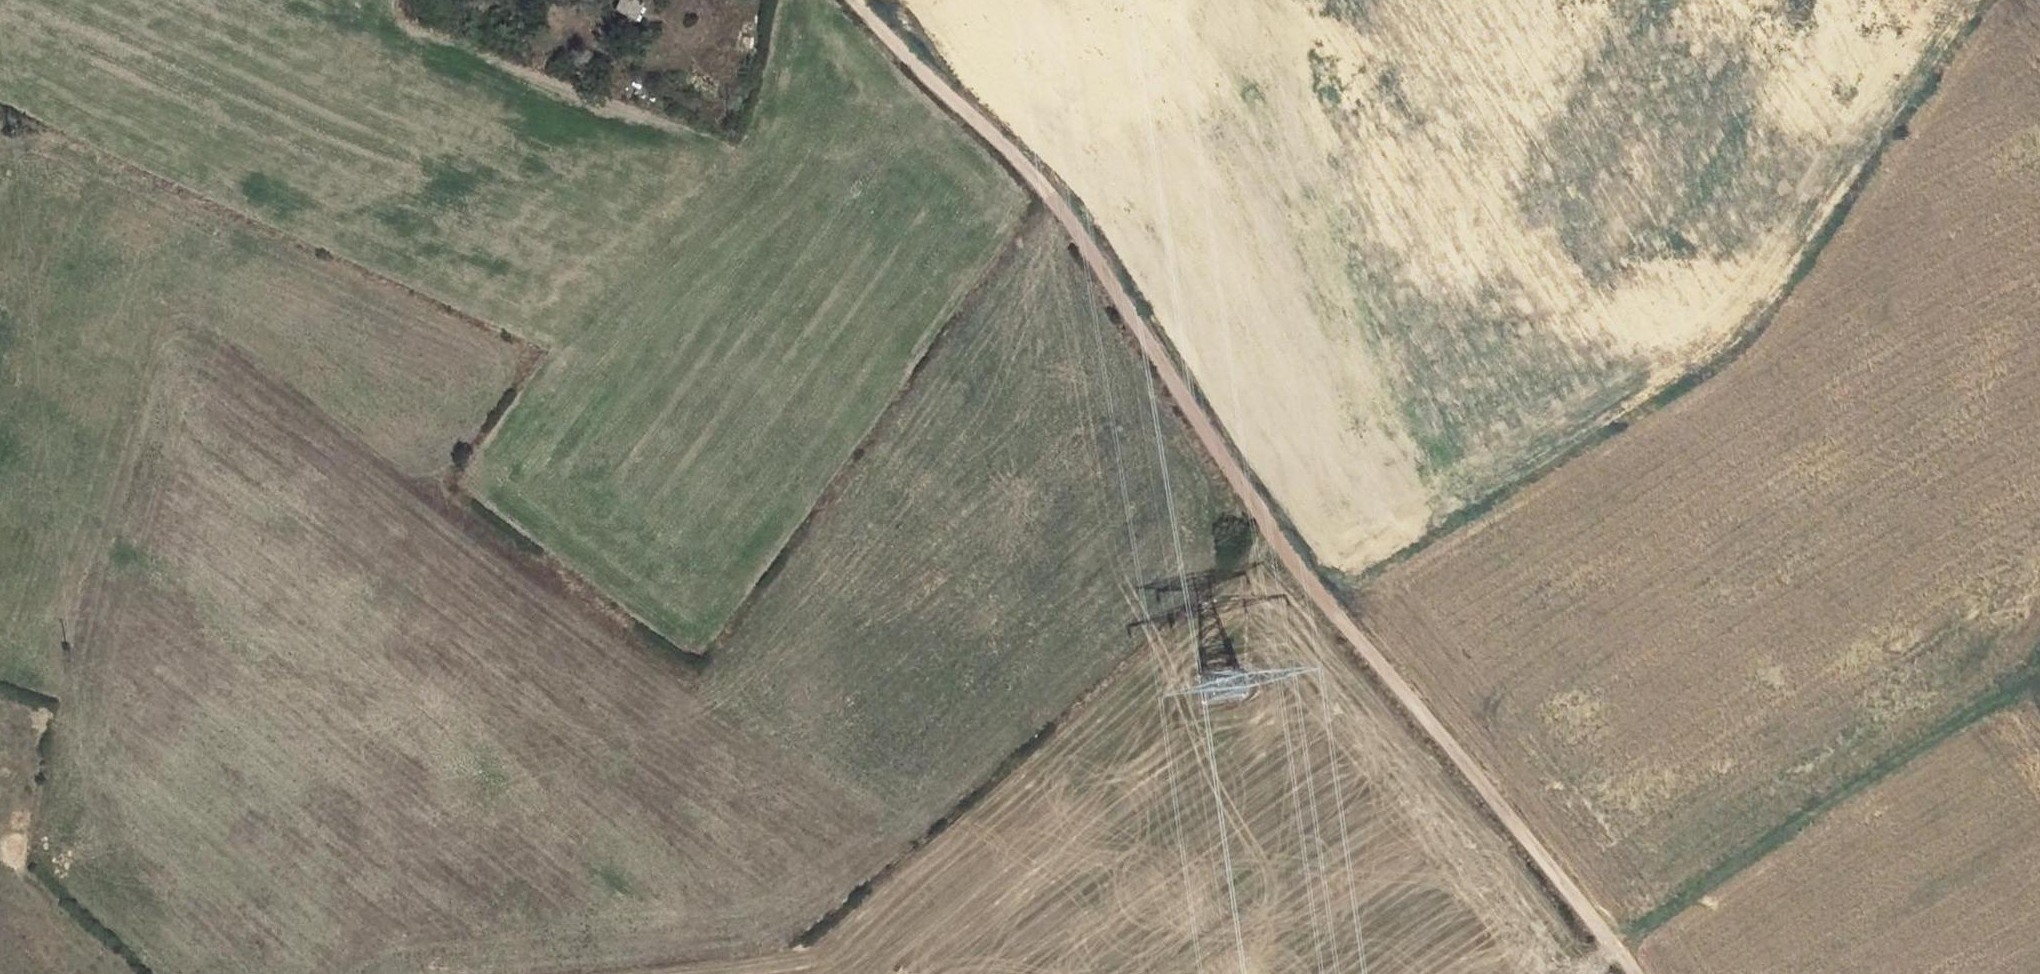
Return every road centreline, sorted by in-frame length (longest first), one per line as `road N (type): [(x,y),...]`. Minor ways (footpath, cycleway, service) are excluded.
road 1 (track): [(853,0),(1048,190),(1305,584),(1445,742),(1631,973)]

